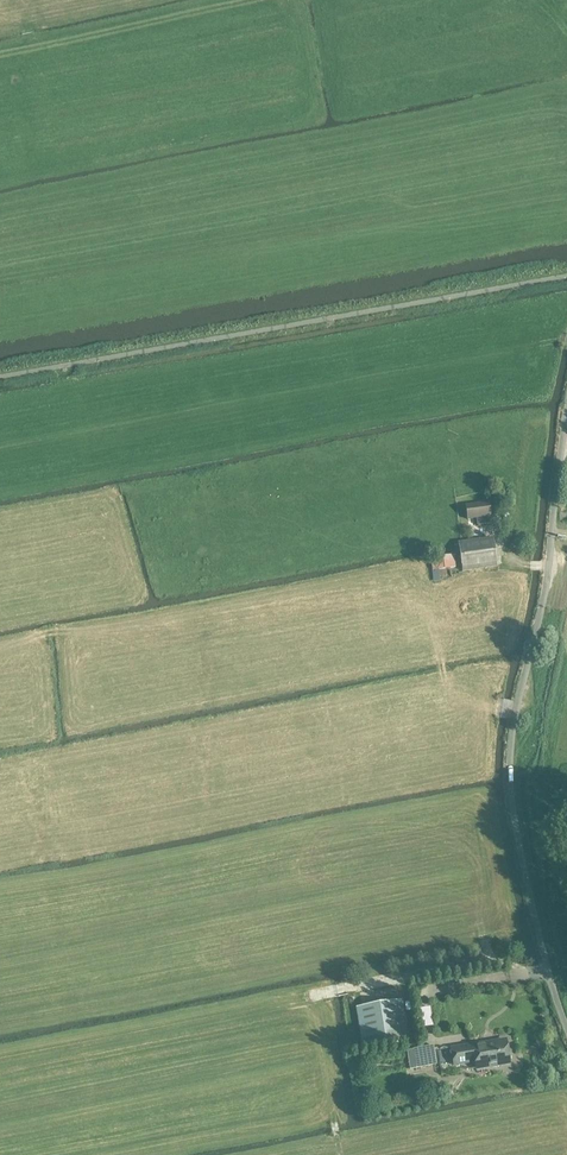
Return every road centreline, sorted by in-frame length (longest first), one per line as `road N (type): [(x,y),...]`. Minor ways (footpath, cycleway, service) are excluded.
road 1 (unclassified): [(566,1026),(531,903),(508,750),(547,579),(566,407)]

